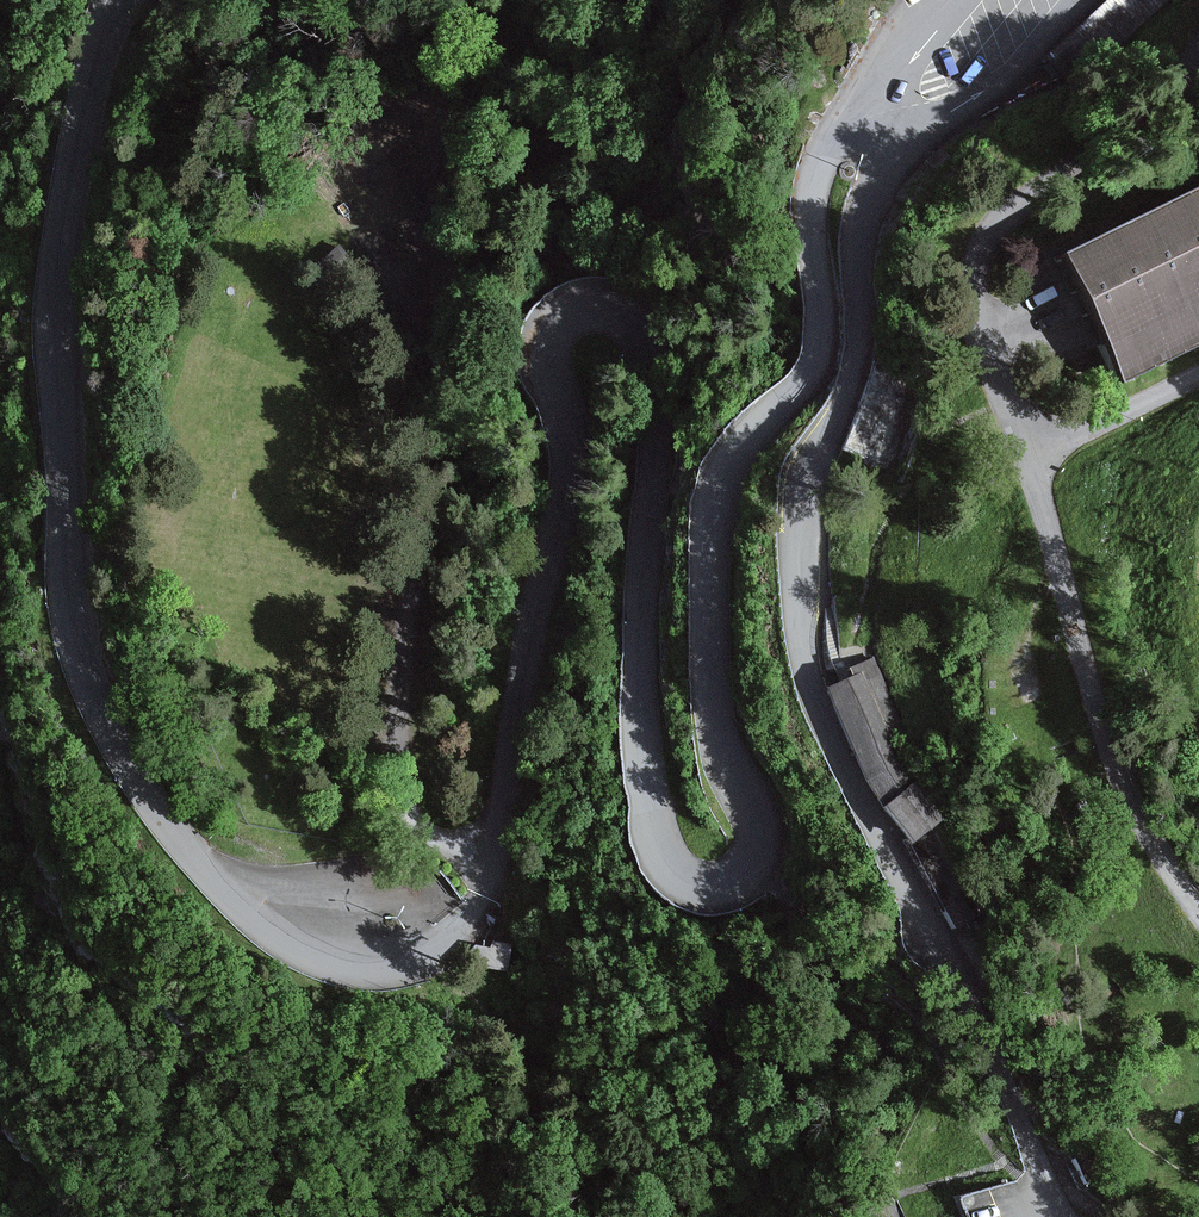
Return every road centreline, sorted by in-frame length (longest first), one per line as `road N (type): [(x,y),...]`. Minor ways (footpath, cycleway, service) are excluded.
road 1 (unclassified): [(117,0),(83,101),(54,321),(67,581),(79,660),(126,760),(199,869),(295,952),(355,975),(396,974),(433,960),(471,927),(486,898),(564,483),(567,456),(543,356),(557,321),(586,302),(626,313),(646,360),(652,403),(638,681),(654,825),(670,862),(692,884),(734,885),(747,875),(757,834),(718,727),(712,518),(745,439),(818,363),(824,331),(811,193),(834,129),(858,120)]
road 2 (unclassified): [(879,129),(855,367),(801,510),(800,615),(839,757),(953,960),(1066,1216)]
road 3 (track): [(494,850),(450,845),(407,814),(396,685),(413,561)]
road 4 (unclassified): [(879,129),(988,96),(1079,0)]
road 5 (unclassified): [(960,0),(858,120)]

